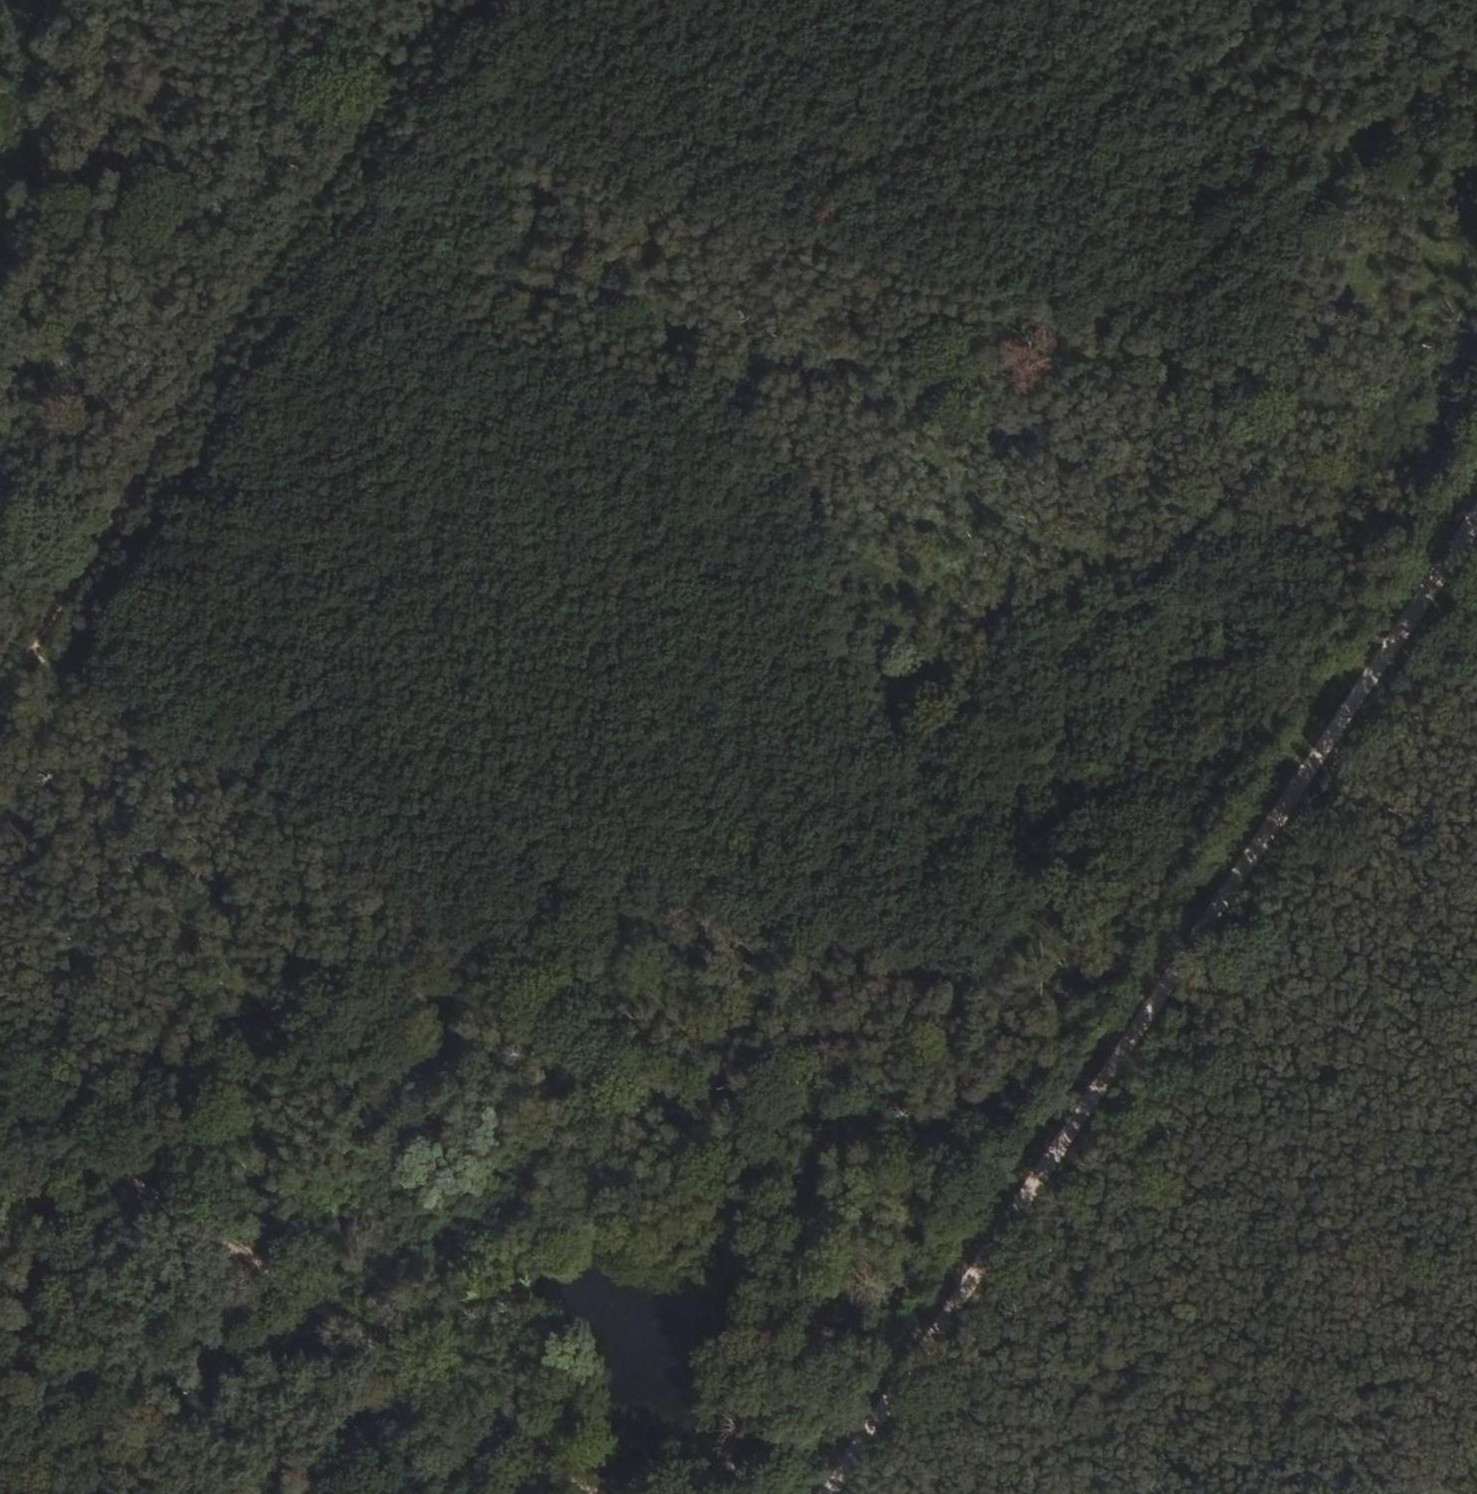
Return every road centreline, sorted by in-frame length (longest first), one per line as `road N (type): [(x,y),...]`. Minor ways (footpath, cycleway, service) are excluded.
road 1 (track): [(1476,516),(820,1493)]
road 2 (track): [(599,1493),(0,1090)]

